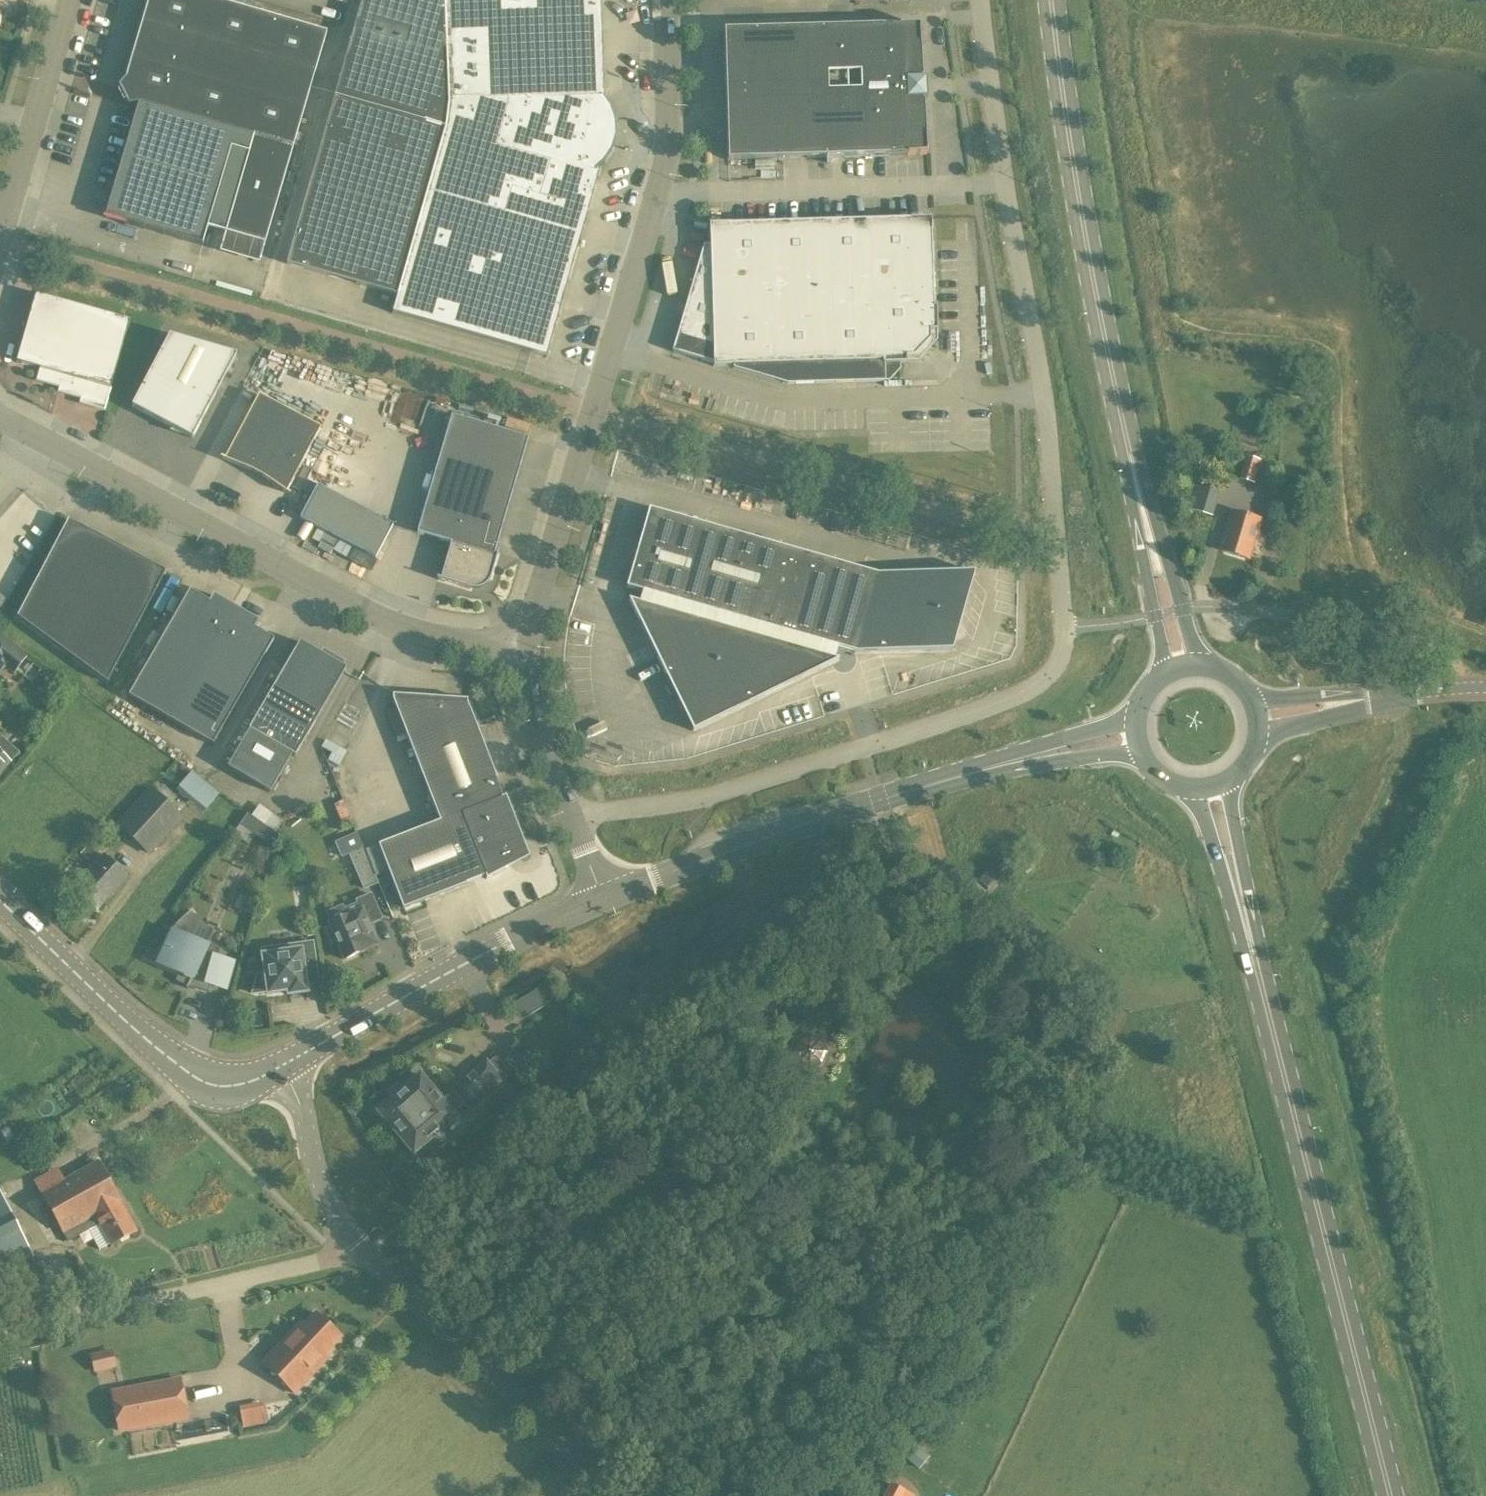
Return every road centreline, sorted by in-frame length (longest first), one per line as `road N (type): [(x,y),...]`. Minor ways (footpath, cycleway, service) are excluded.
road 1 (unclassified): [(573,820),(713,797),(938,724),(1023,692),(1059,661),(1065,627),(1045,408),(980,0)]
road 2 (unclassified): [(529,649),(666,166),(665,0)]
road 3 (primary): [(1390,1495),(1244,918)]
road 4 (unclassified): [(529,649),(384,621),(0,418)]
road 5 (primary): [(1051,0),(1094,289),(1139,497)]
road 6 (secondary): [(602,898),(976,770)]
road 7 (unclassified): [(622,1495),(357,1243)]
road 8 (secondary): [(279,1067),(602,898)]
road 9 (secondary): [(0,901),(196,1078),(230,1086),(279,1067)]
road 10 (unclassified): [(56,1321),(317,1261),(357,1243)]
road 11 (unclassified): [(0,238),(69,0)]
road 12 (unclassified): [(1393,694),(1385,651),(1373,635),(1226,607)]
road 13 (unclassified): [(279,1067),(299,1103),(326,1197),(357,1243)]
road 14 (track): [(1312,922),(1393,756)]
road 15 (primary): [(1206,665),(1139,497)]
road 16 (primary): [(1139,497),(1161,676)]
road 17 (unclassified): [(573,820),(534,716),(529,649)]
road 18 (secondary): [(1137,709),(976,770)]
road 19 (secondary): [(976,770),(1108,754),(1143,757)]
road 20 (primary): [(1185,787),(1244,918)]
road 21 (primary): [(1244,918),(1232,777)]
road 22 (track): [(988,914),(888,822)]
road 23 (secondary): [(1256,743),(1370,697)]
road 24 (secondary): [(1370,697),(1250,695)]

